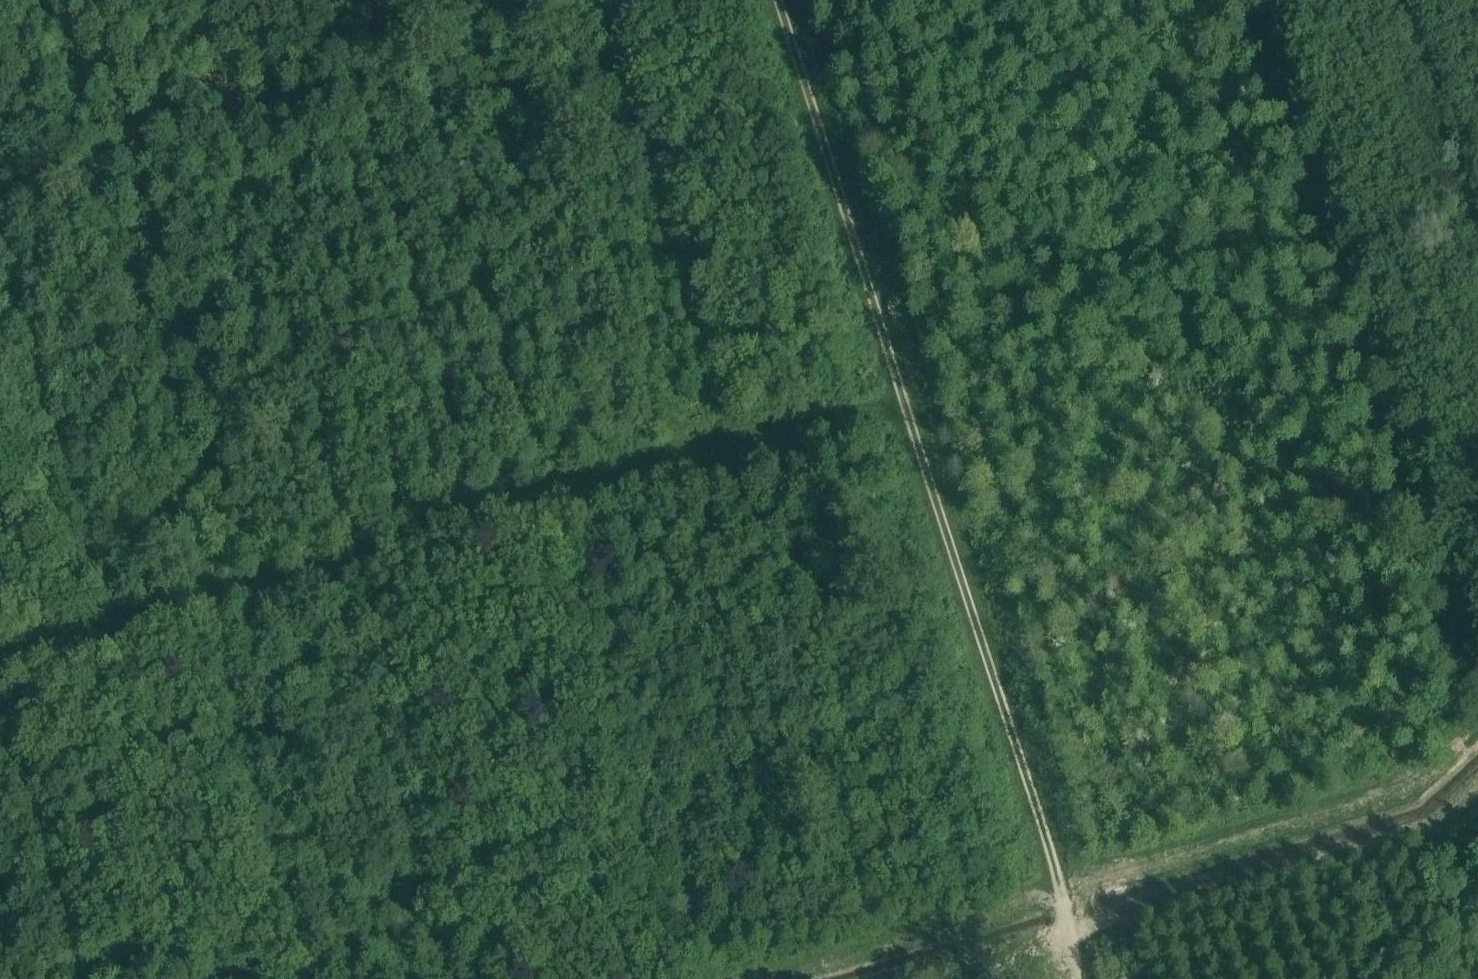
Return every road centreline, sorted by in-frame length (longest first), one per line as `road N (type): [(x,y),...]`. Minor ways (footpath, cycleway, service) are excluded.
road 1 (track): [(777,0),(1049,848),(1075,978)]
road 2 (track): [(903,397),(722,440),(258,589),(0,661)]

